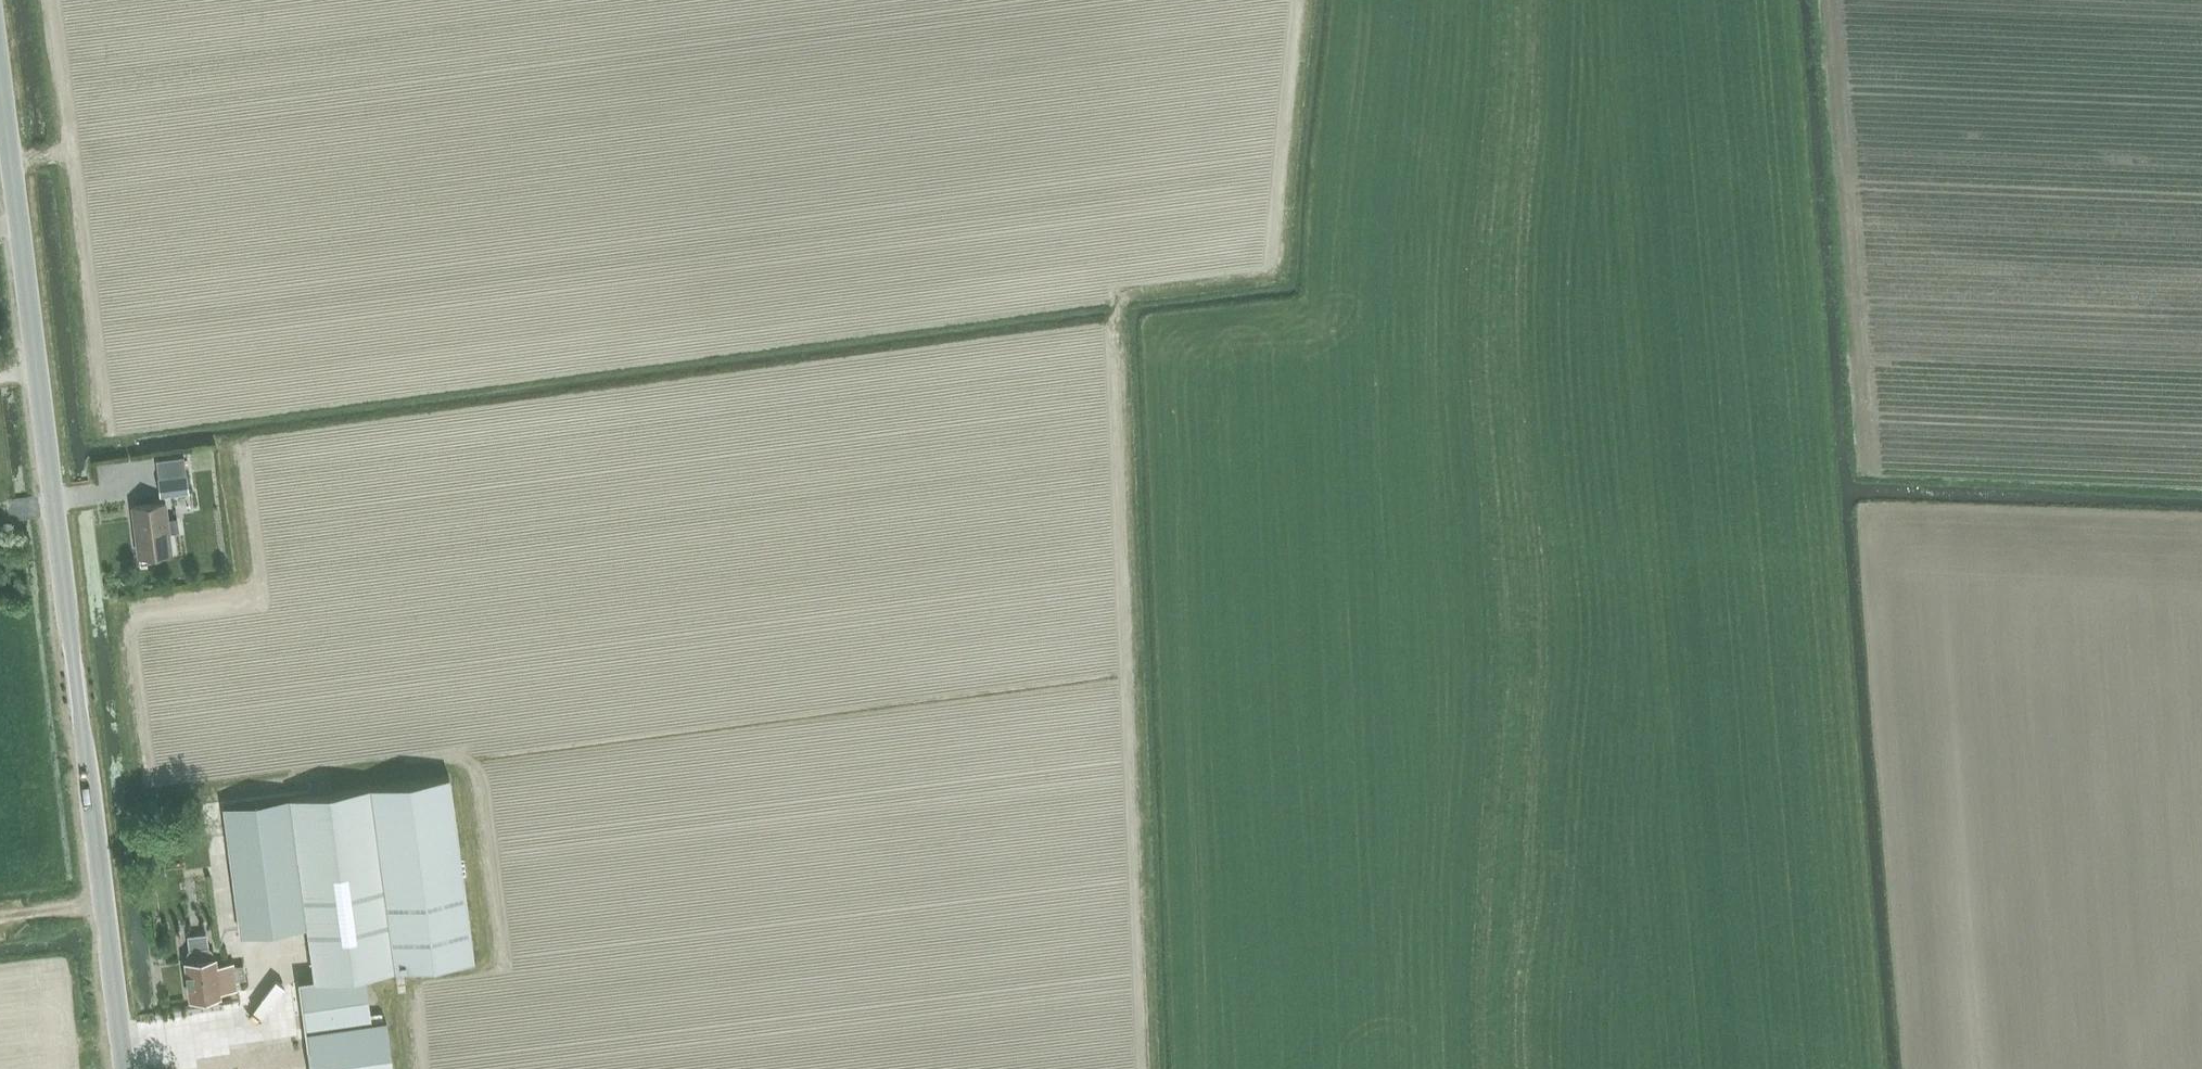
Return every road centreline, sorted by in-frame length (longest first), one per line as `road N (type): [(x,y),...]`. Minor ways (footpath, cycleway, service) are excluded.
road 1 (track): [(1522,0),(1511,374),(1527,683),(1503,990),(1505,1068)]
road 2 (unclassified): [(122,1068),(0,72)]

